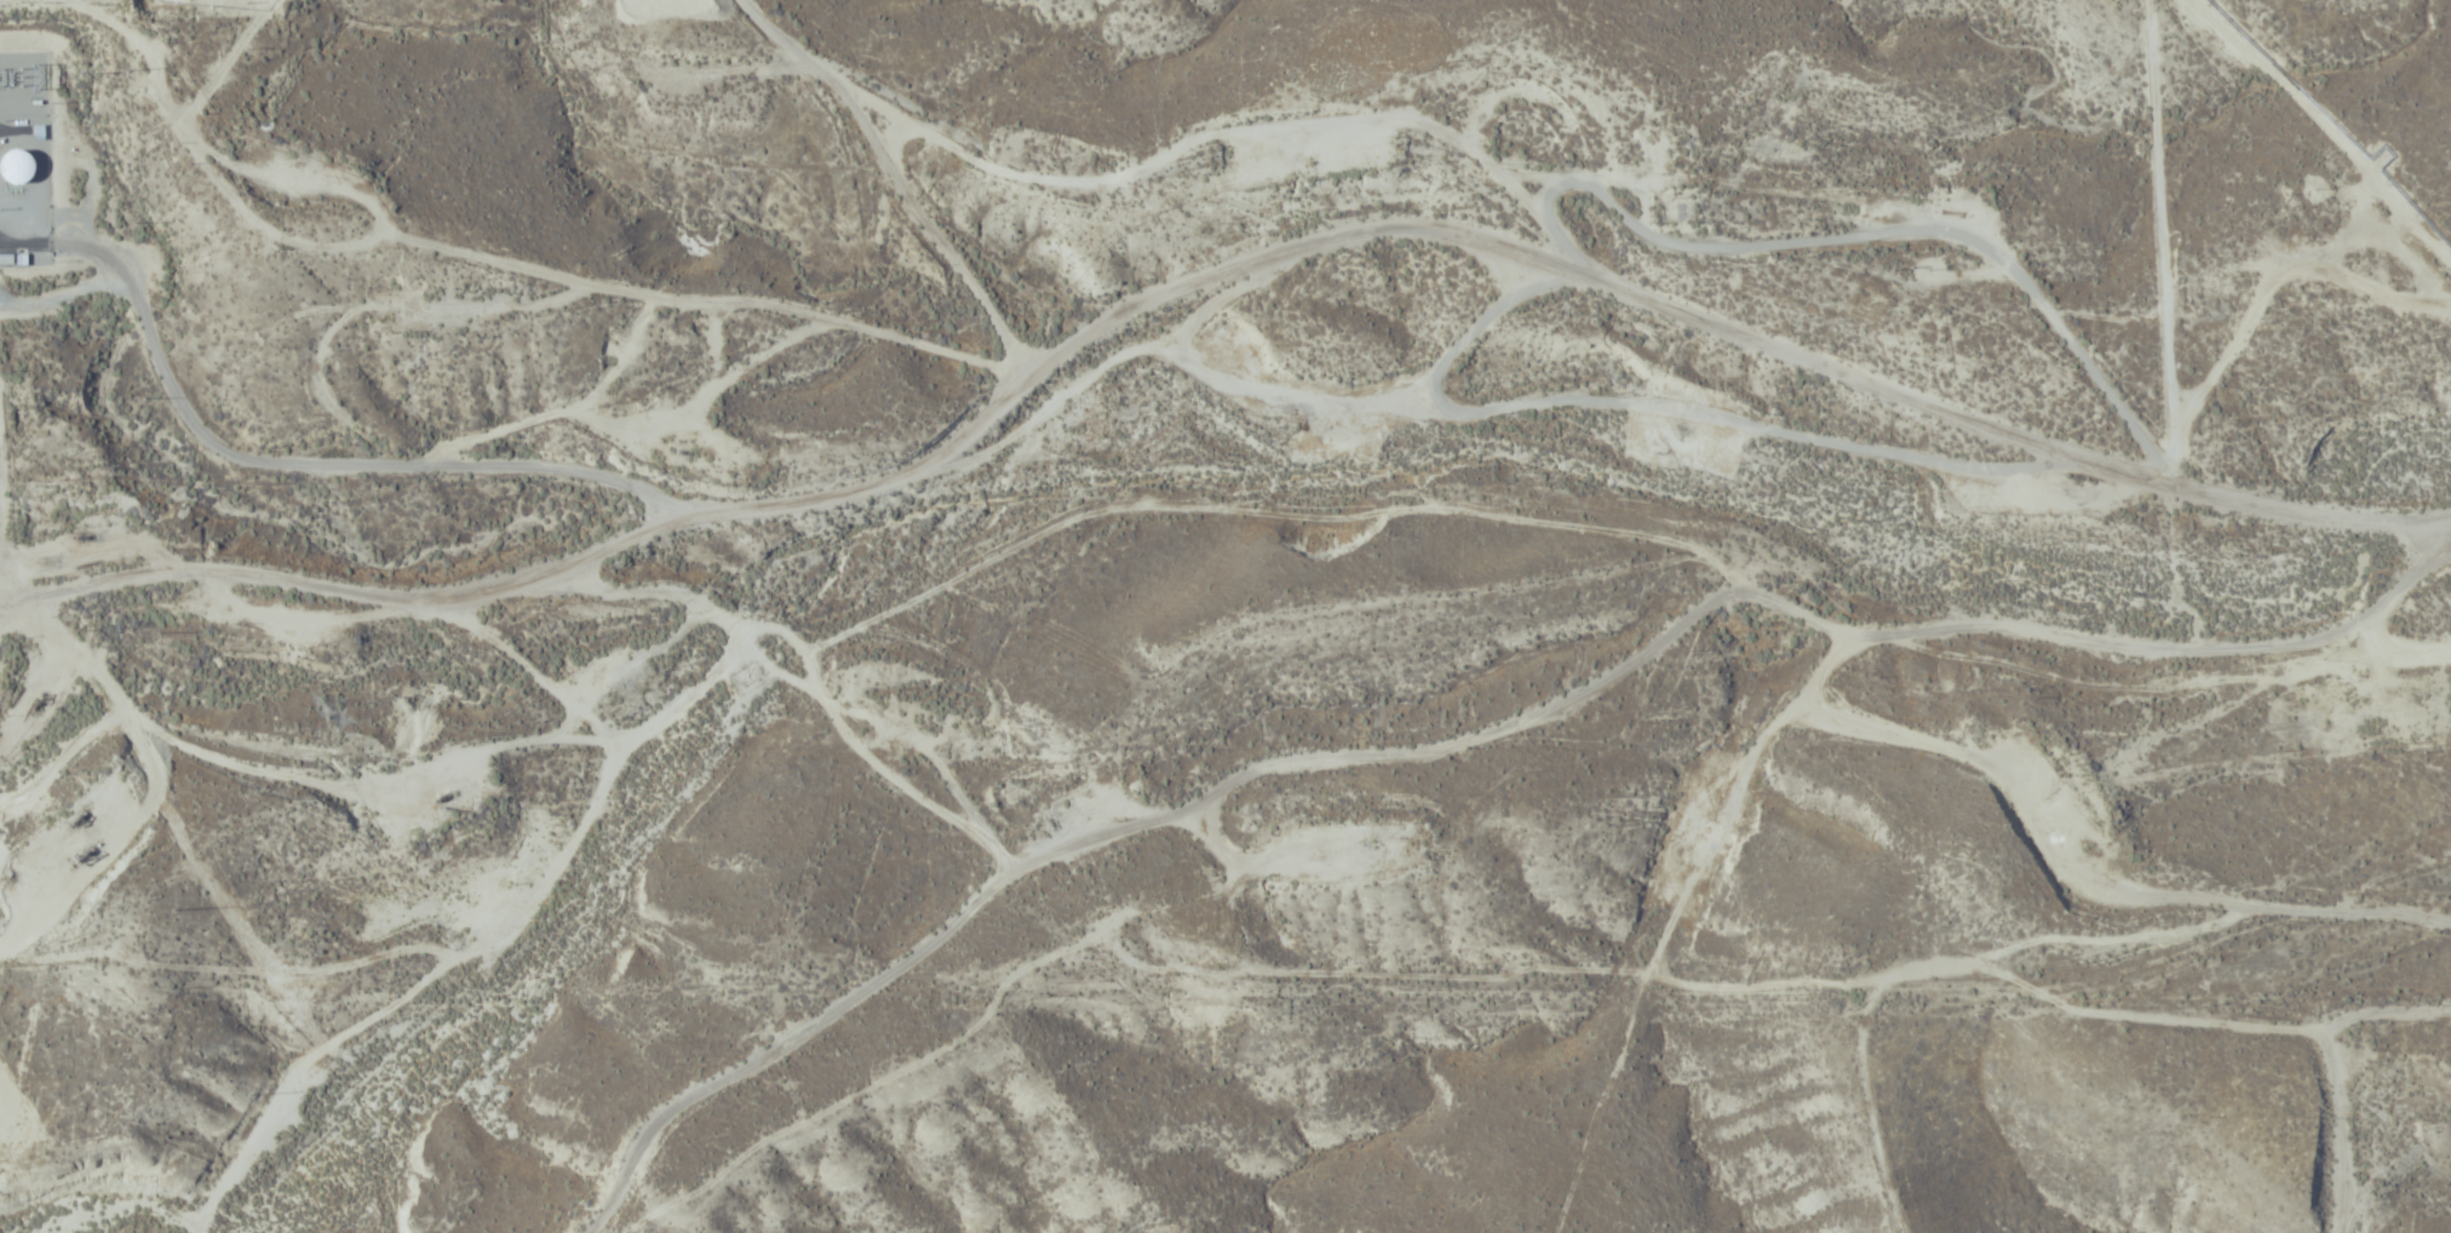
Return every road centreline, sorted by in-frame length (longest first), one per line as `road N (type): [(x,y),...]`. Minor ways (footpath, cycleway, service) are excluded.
road 1 (residential): [(2450,520),(2319,516),(2164,478),(1497,241),(1413,226),(1319,237),(1147,300),(891,481),(687,522),(483,589),(441,595),(186,572),(0,607)]
road 2 (residential): [(1033,377),(860,108),(746,0)]

